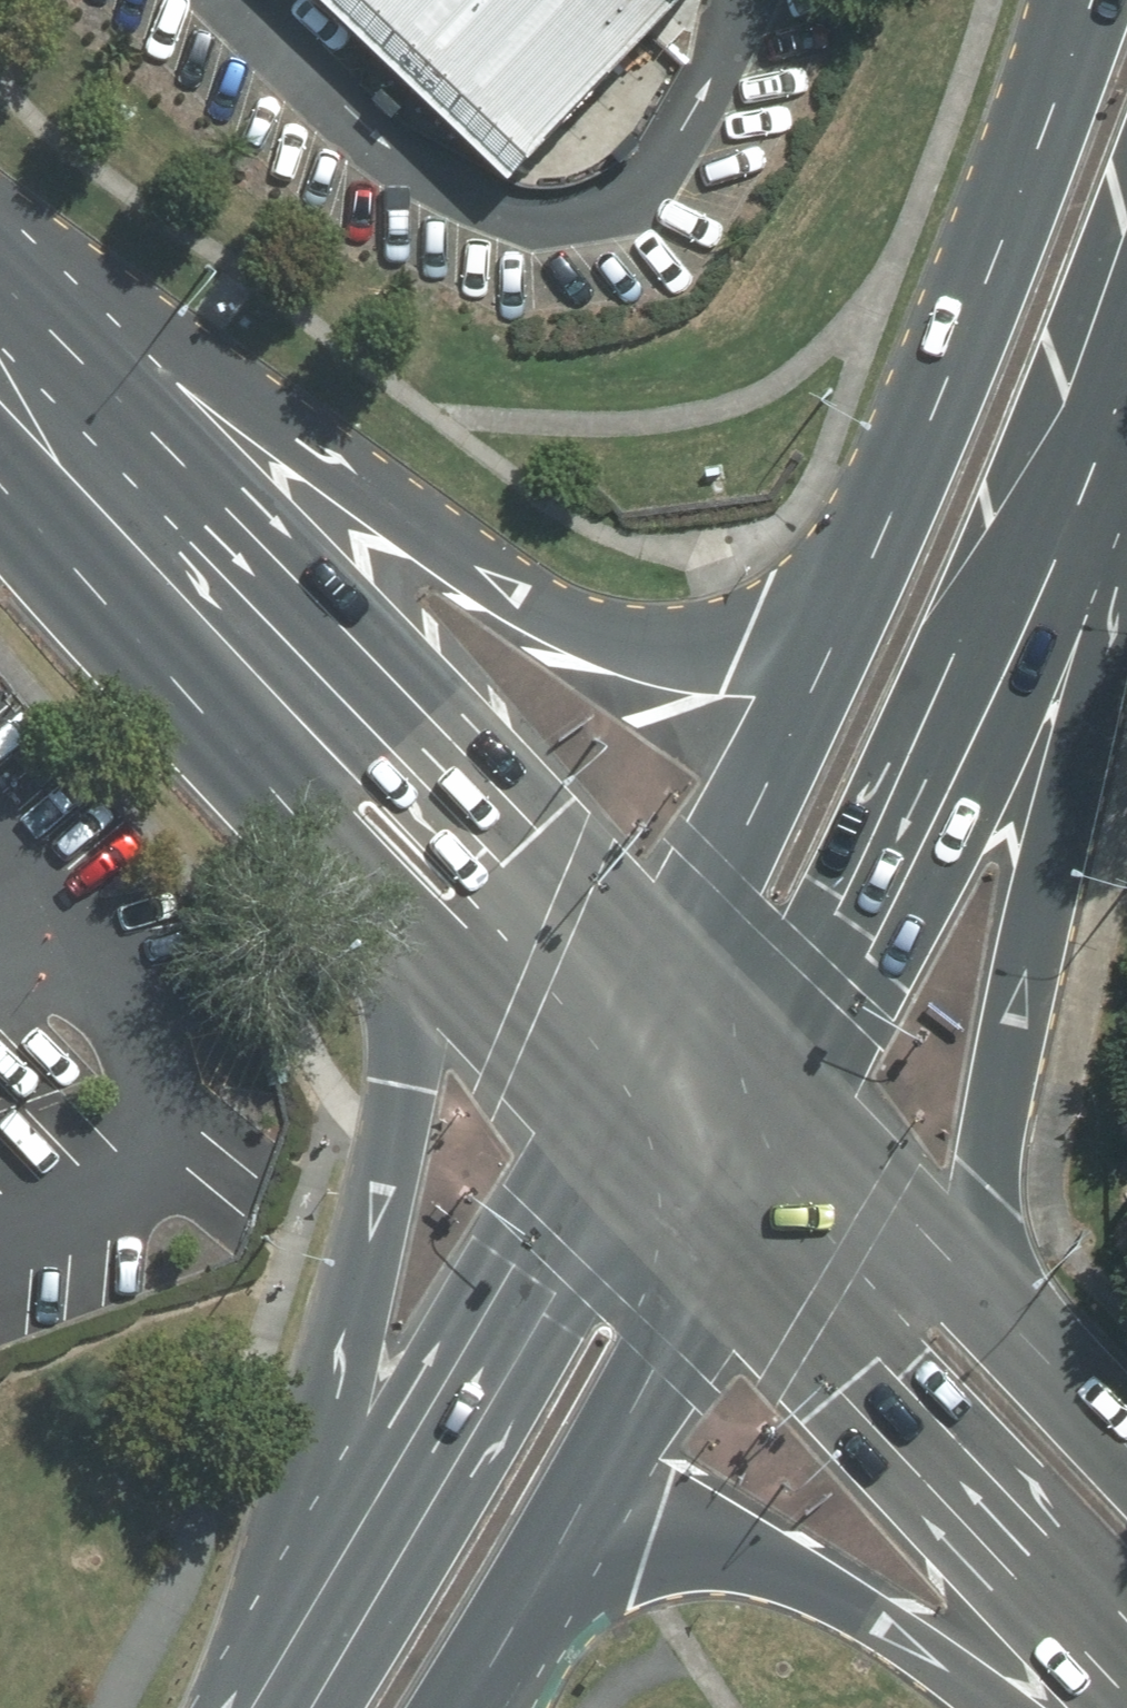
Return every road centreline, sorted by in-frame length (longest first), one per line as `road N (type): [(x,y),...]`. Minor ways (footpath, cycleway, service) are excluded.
road 1 (primary): [(0,194),(444,557),(524,601),(627,634),(688,643),(838,588)]
road 2 (primary): [(0,284),(670,987)]
road 3 (primary): [(1112,389),(1122,549),(1009,1003),(989,1171),(990,1302)]
road 4 (primary): [(223,1707),(233,1618),(360,1298),(388,1191),(406,1036),(400,878)]
road 5 (primary): [(1112,389),(783,1077)]
road 6 (primary): [(259,1707),(620,1106)]
road 7 (primary): [(838,588),(1055,0)]
road 8 (primary): [(1126,1643),(724,1206)]
road 9 (primary): [(400,878),(0,488)]
road 10 (primary): [(1001,1707),(804,1570),(741,1549),(696,1544),(541,1544)]
road 11 (primary): [(670,987),(838,588)]
road 12 (primary): [(724,1206),(541,1544)]
road 13 (primary): [(620,1106),(400,878)]
road 14 (primary): [(783,1077),(990,1302)]
road 15 (primary): [(990,1302),(1126,1450)]
road 16 (primary): [(541,1544),(443,1707)]
road 17 (primary): [(670,987),(783,1077)]
road 18 (primary): [(724,1206),(620,1106)]
road 19 (primary): [(783,1077),(724,1206)]
road 20 (primary): [(620,1106),(670,987)]

